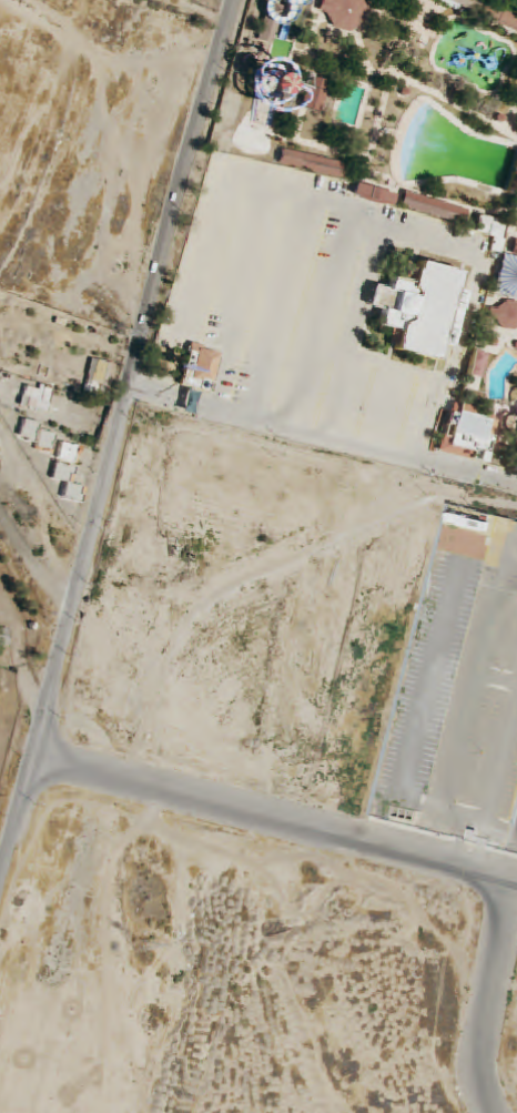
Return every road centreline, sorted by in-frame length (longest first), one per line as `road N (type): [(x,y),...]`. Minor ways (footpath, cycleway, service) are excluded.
road 1 (residential): [(0,875),(233,0)]
road 2 (residential): [(506,884),(32,758)]
road 3 (residential): [(491,1112),(477,1039),(506,884)]

